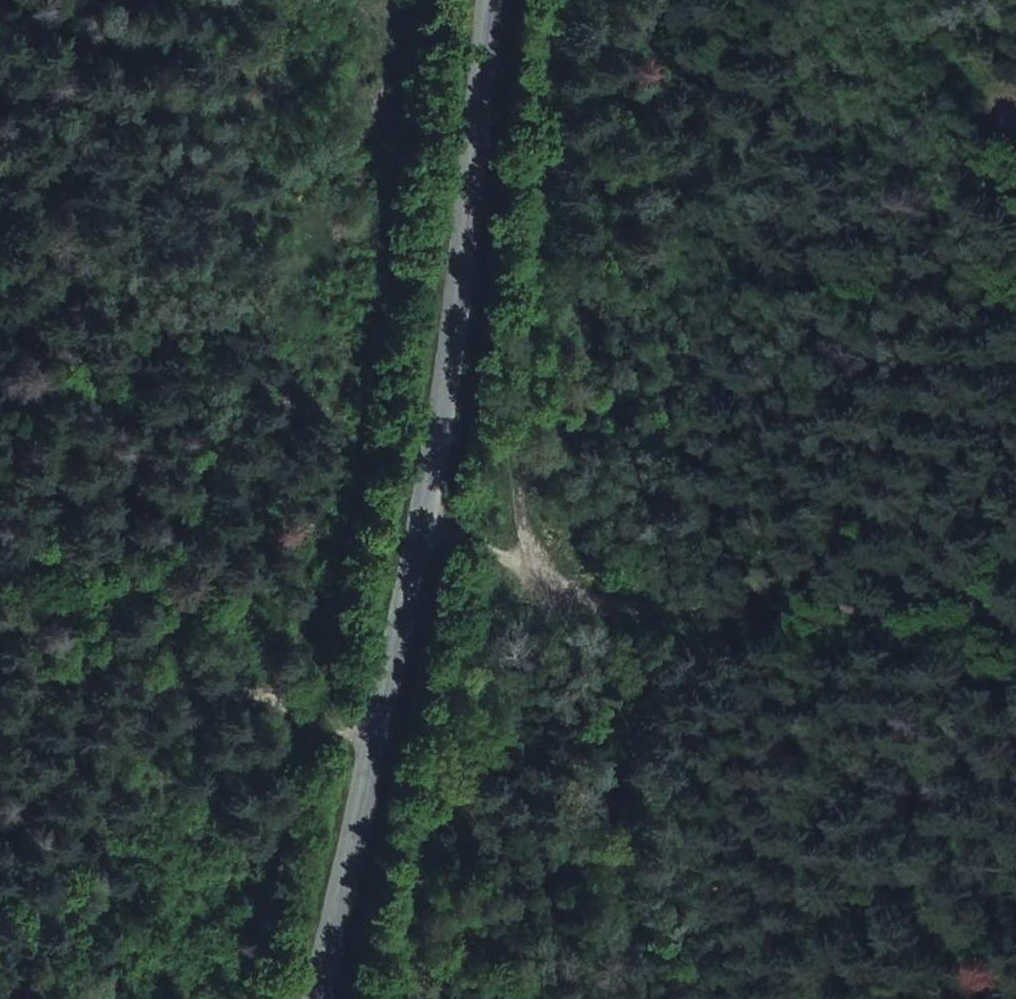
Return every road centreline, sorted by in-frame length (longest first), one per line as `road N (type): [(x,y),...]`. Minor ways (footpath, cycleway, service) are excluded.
road 1 (secondary): [(492,0),(442,439),(416,519),(316,998)]
road 2 (track): [(1015,615),(677,612),(560,592),(416,519)]

